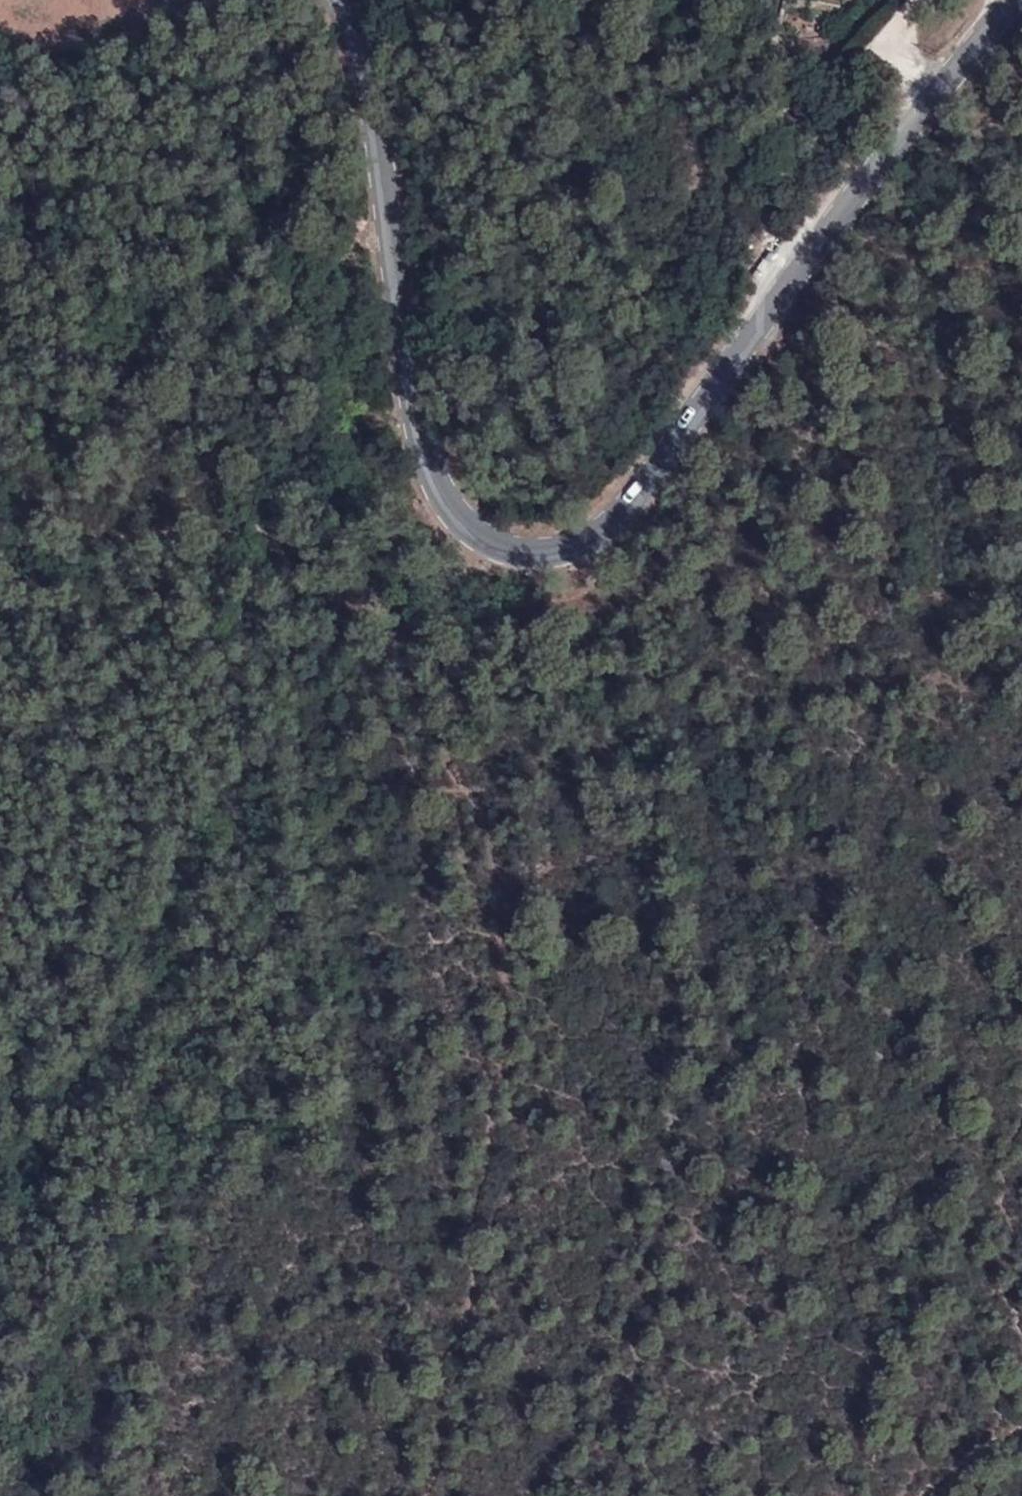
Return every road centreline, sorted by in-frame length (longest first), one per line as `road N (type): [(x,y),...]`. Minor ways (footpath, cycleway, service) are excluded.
road 1 (tertiary): [(321,0),(384,228),(414,438),(453,528),(493,566),(543,565),(635,503),(948,101)]
road 2 (track): [(913,1495),(970,1438),(1021,1422)]
road 3 (residential): [(948,101),(904,57),(908,28),(931,0)]
road 4 (tertiary): [(948,101),(1021,6)]

